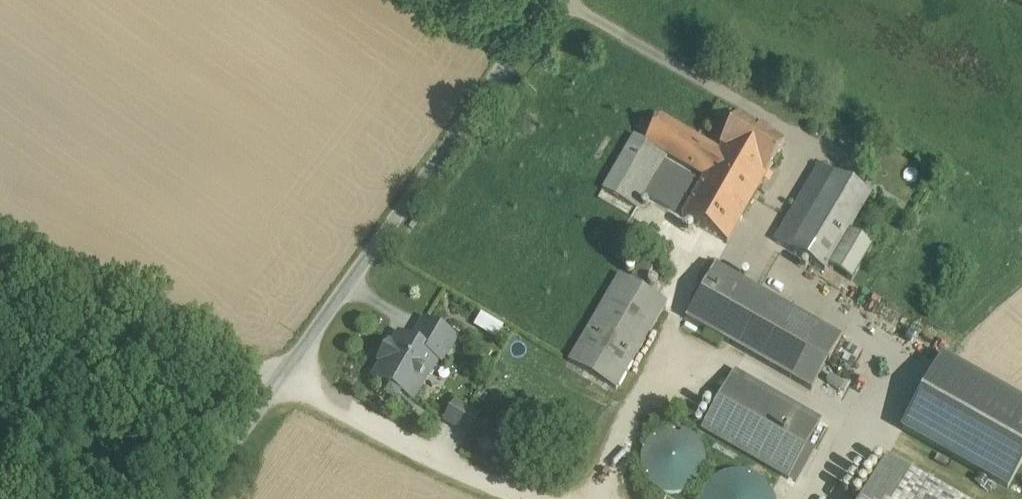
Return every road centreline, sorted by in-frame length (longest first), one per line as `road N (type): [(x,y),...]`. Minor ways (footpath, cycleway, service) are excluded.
road 1 (unclassified): [(205,498),(560,0)]
road 2 (track): [(0,236),(538,498)]

